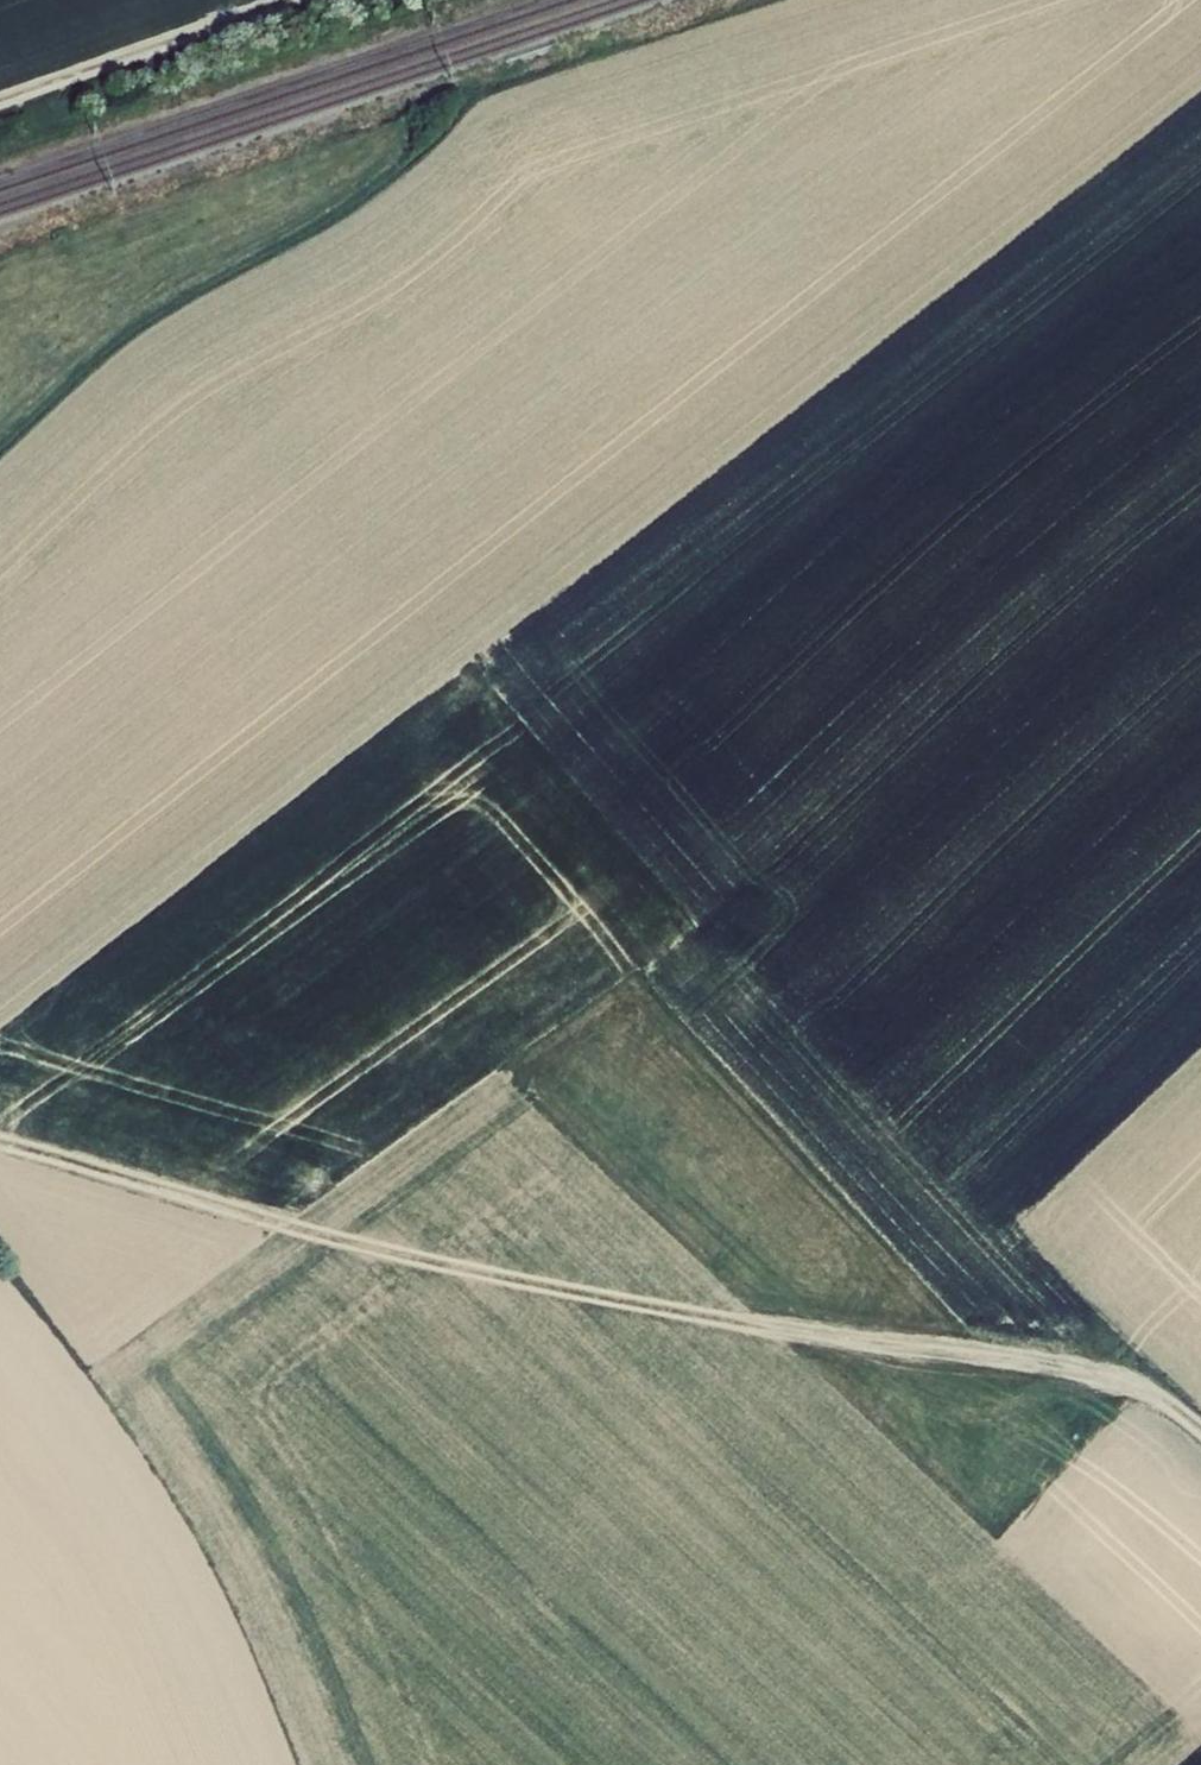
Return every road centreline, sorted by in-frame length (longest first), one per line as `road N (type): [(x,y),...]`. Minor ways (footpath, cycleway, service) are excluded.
road 1 (track): [(0,1143),(376,1254),(1098,1363),(1200,1459)]
road 2 (track): [(0,106),(297,0)]

